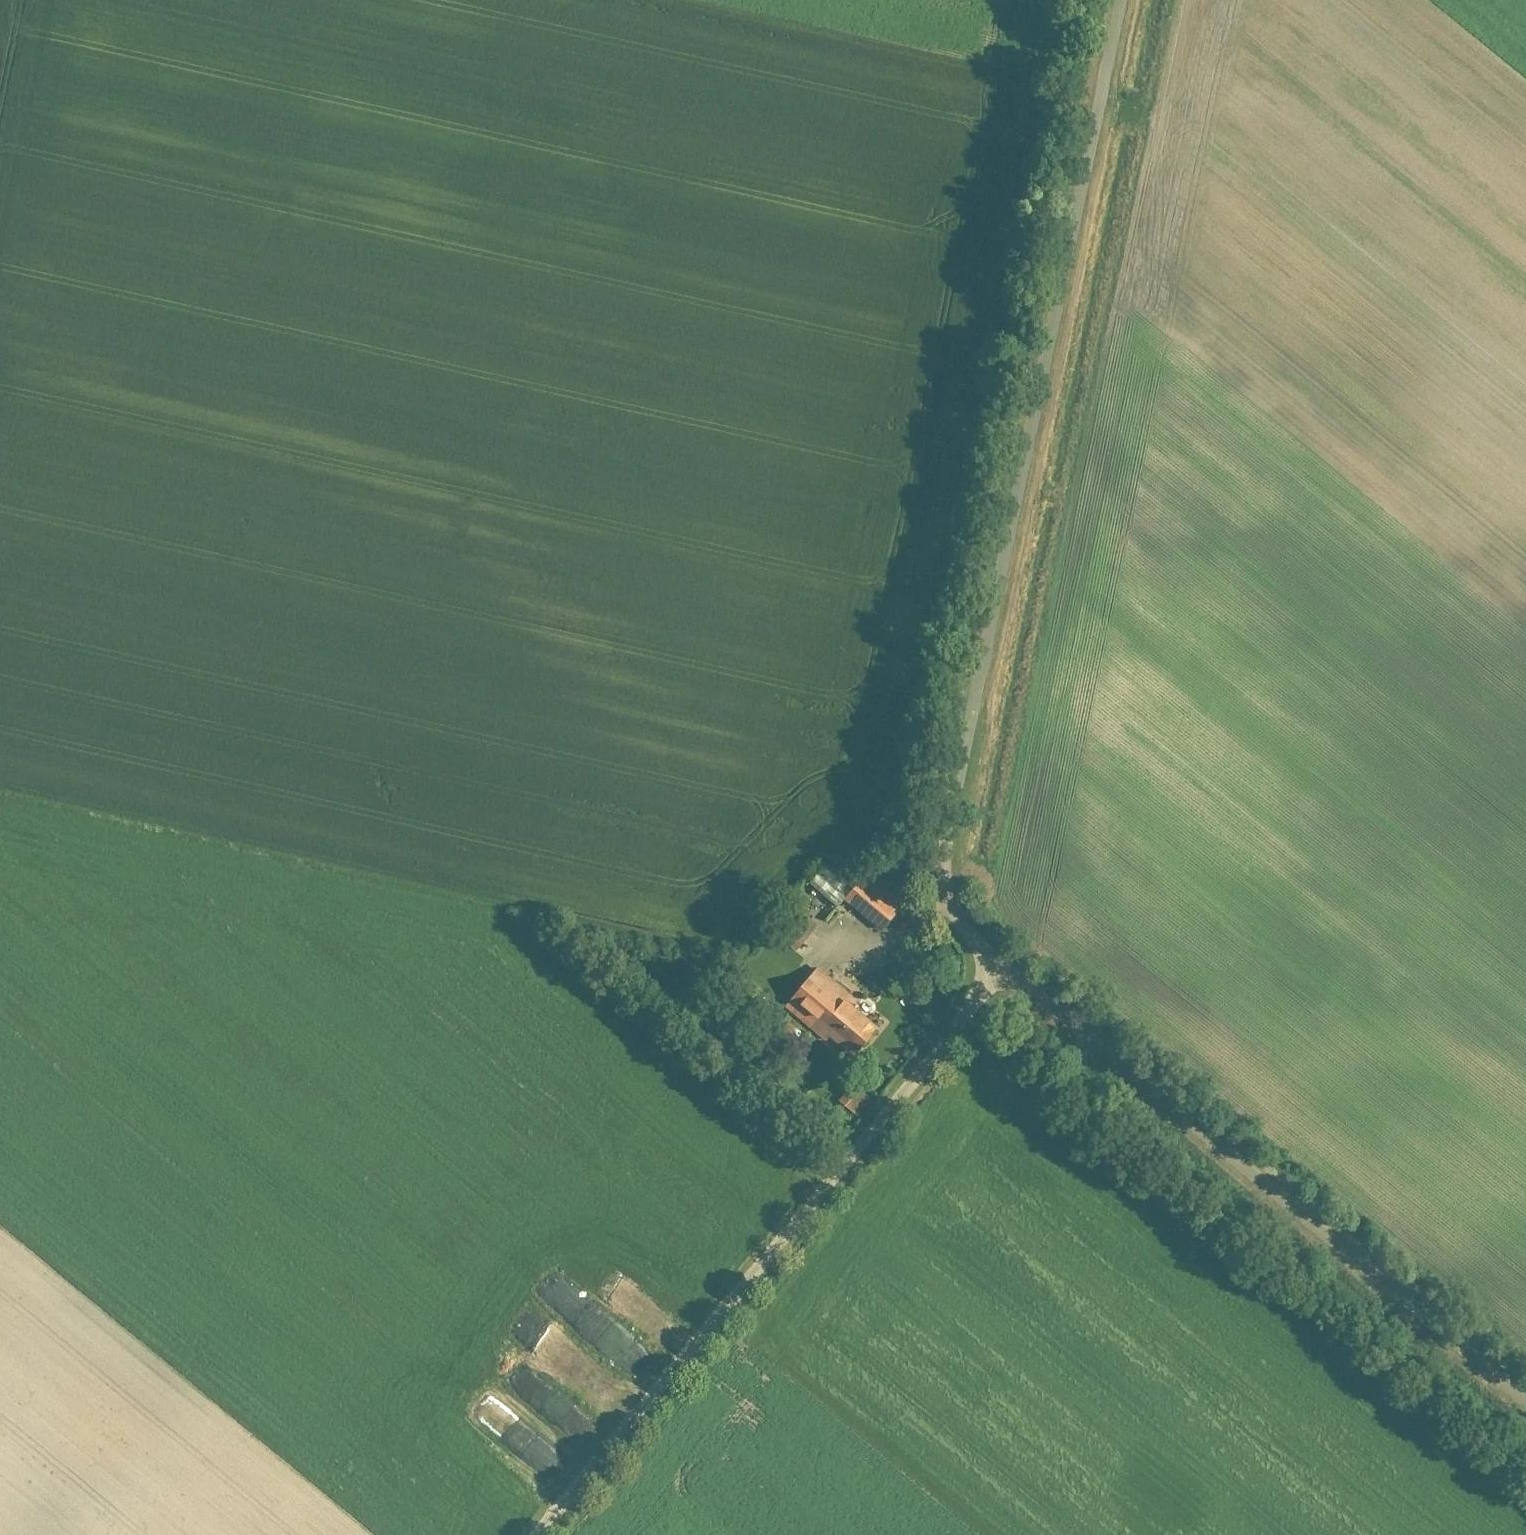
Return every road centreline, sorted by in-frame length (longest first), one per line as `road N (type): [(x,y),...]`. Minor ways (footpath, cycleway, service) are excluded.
road 1 (unclassified): [(1120,0),(944,858),(958,928),(1003,973)]
road 2 (unclassified): [(1003,973),(557,1534)]
road 3 (unclassified): [(1525,1403),(1003,973)]

